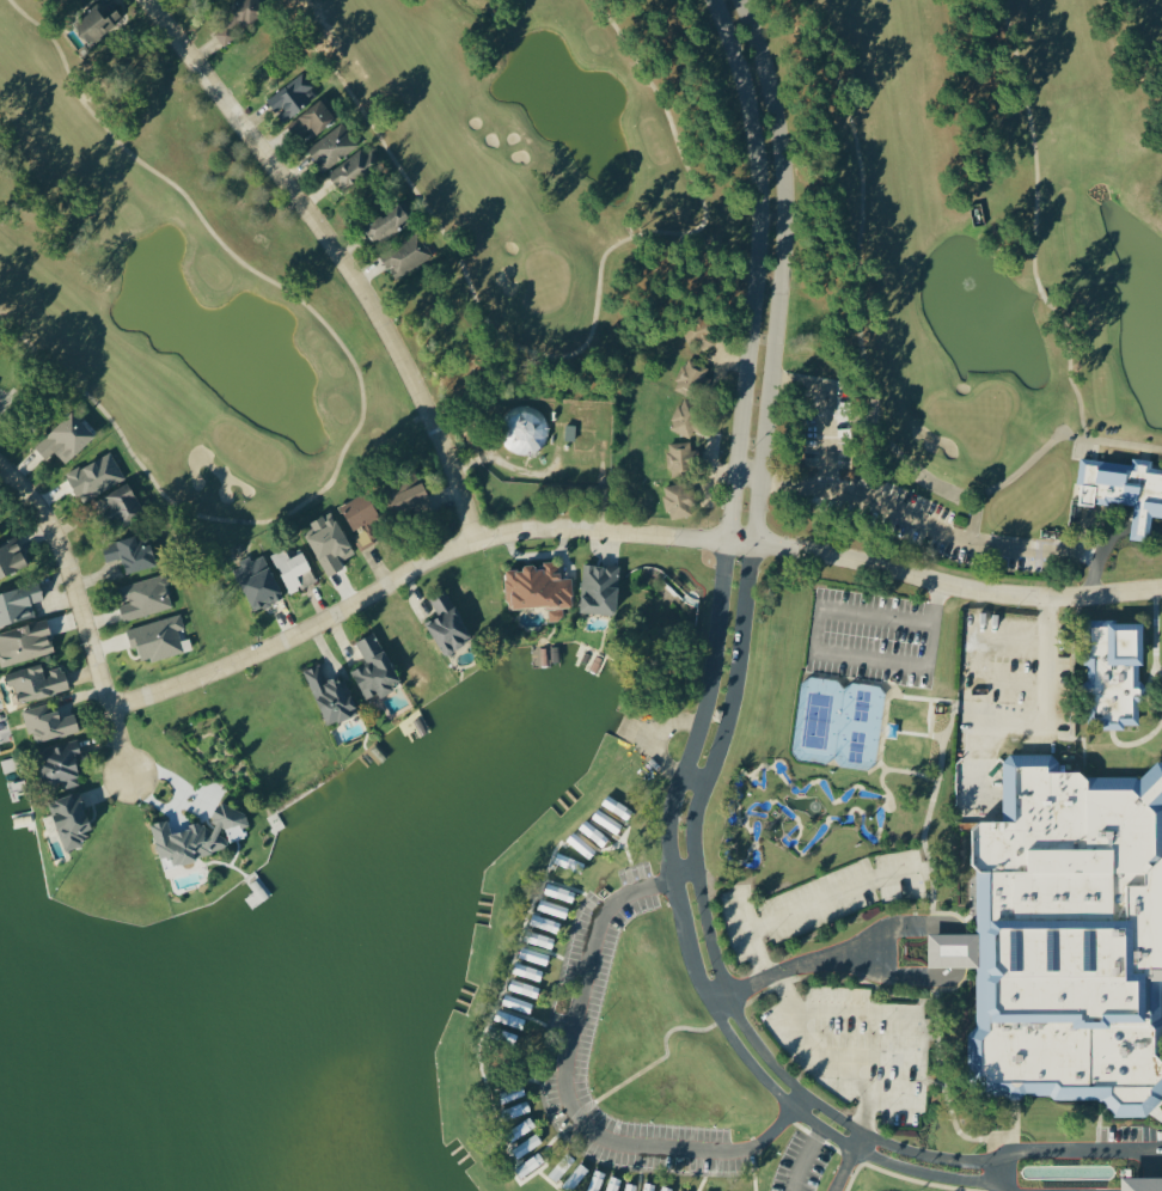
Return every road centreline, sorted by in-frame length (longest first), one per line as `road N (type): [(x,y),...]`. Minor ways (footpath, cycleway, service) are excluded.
road 1 (residential): [(986,1169),(936,1162),(870,1138),(802,1097),(757,1049),(728,994),(701,904),(692,829),(745,618),(740,544),(779,207),(767,96),(733,0)]
road 2 (residential): [(740,544),(555,526),(473,540),(310,629),(111,703)]
road 3 (residential): [(473,540),(436,428),(387,326),(153,0)]
road 4 (residential): [(699,863),(647,881),(607,917),(576,1031),(574,1103),(587,1130),(619,1146),(722,1153),(770,1134),(802,1097)]
road 5 (residential): [(740,544),(803,549),(1016,592),(1161,592)]
road 6 (residential): [(129,766),(67,550),(51,519),(0,461)]

